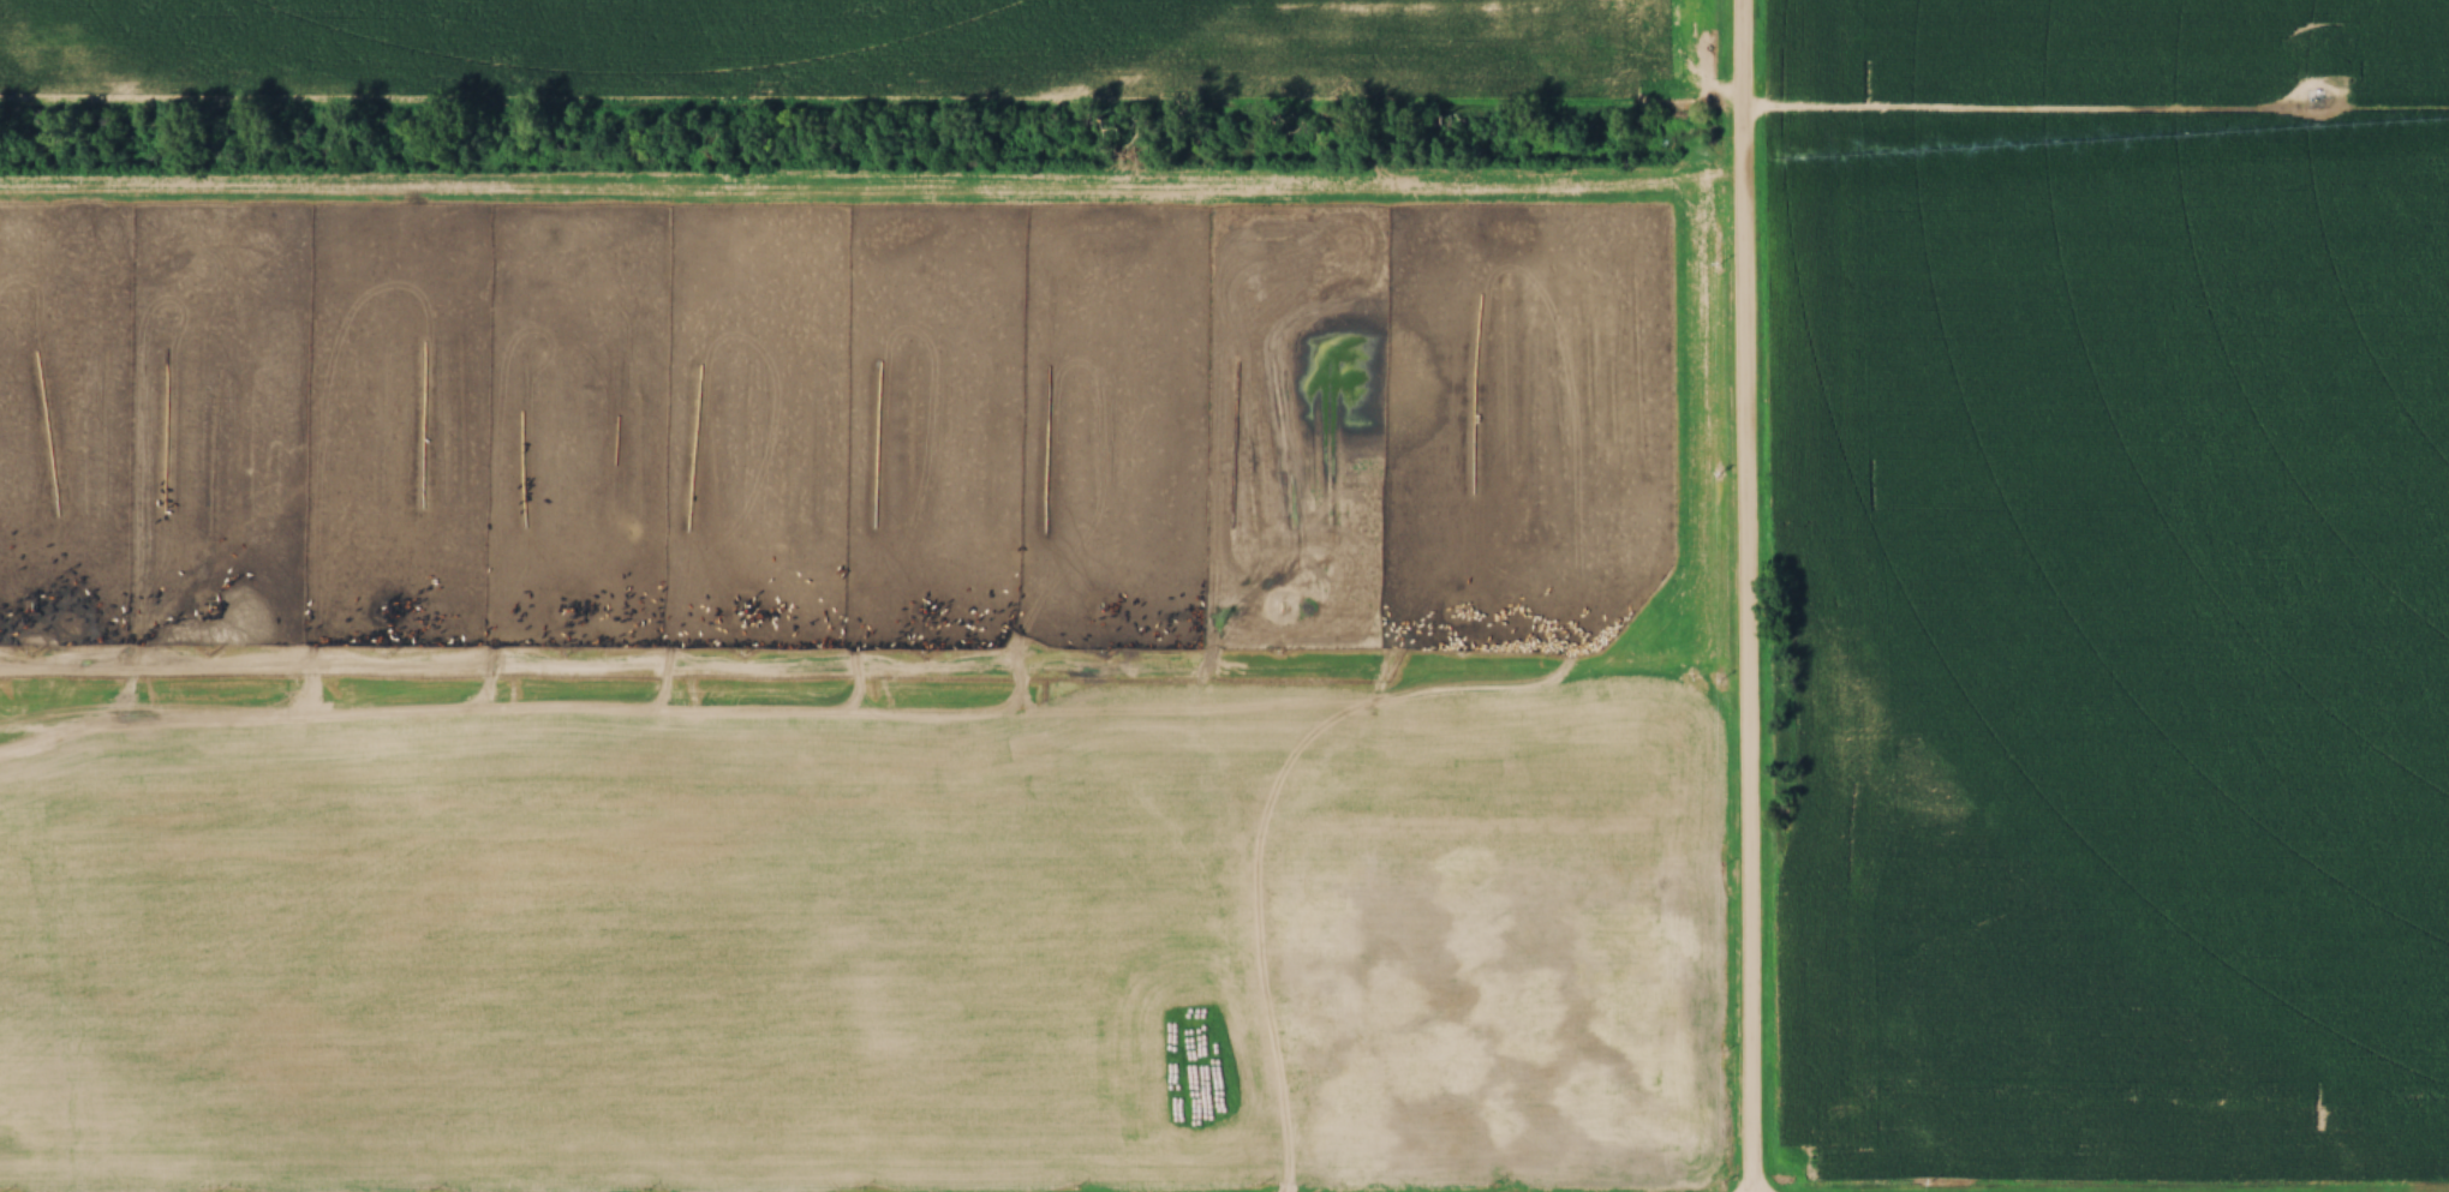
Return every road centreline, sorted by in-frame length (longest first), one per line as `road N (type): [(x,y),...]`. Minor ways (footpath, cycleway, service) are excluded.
road 1 (residential): [(1752,1191),(1746,0)]

